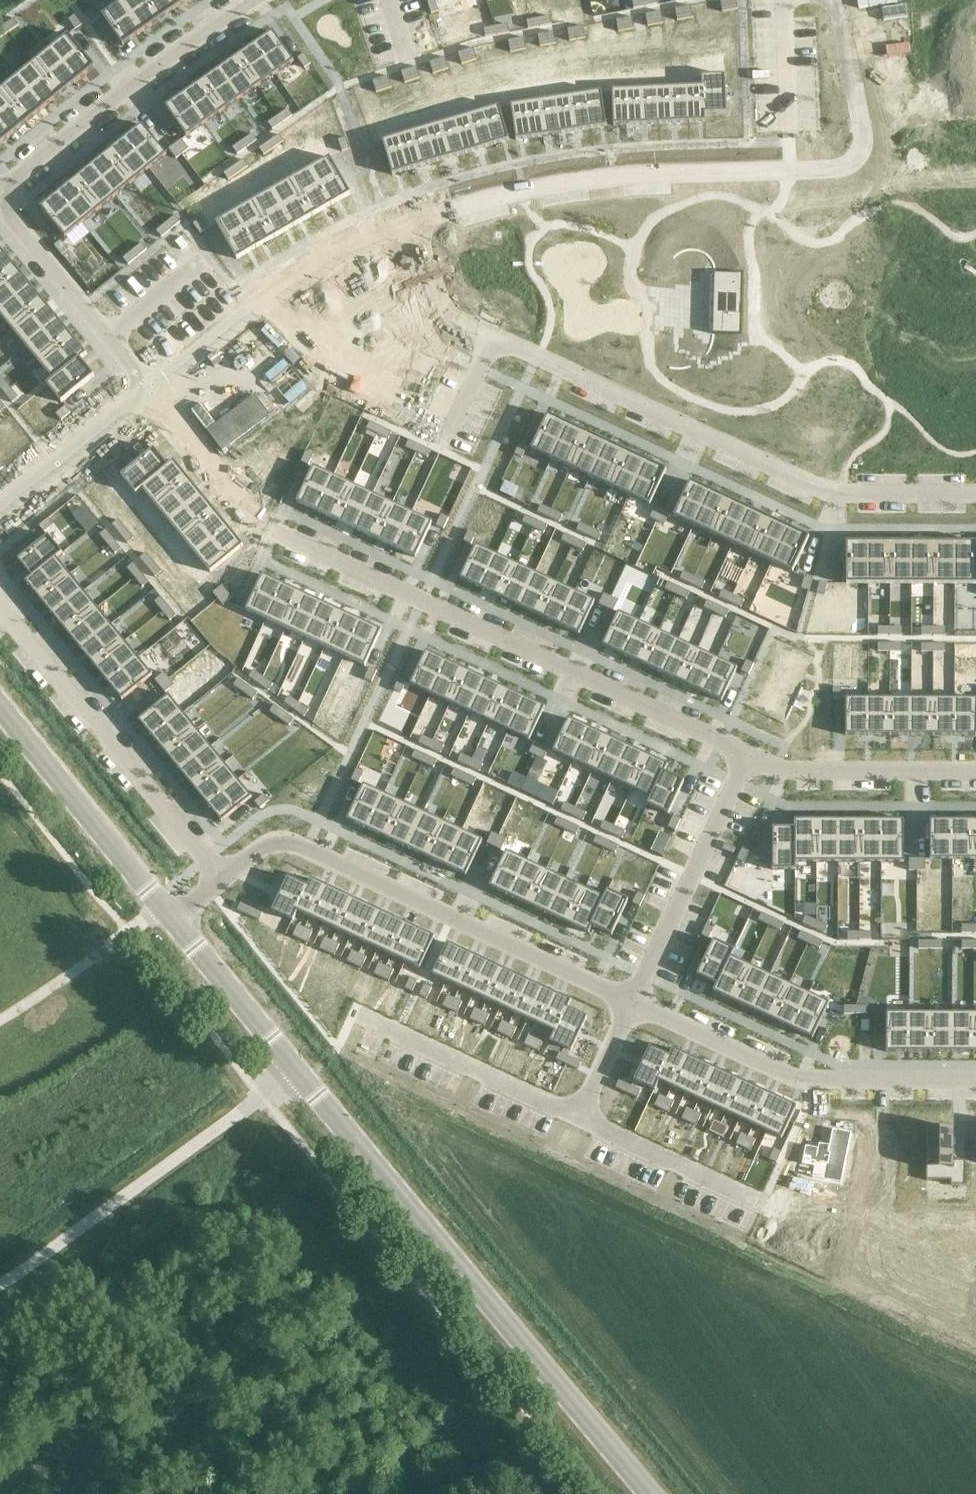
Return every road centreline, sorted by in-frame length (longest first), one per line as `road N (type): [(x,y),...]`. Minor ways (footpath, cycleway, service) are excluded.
road 1 (residential): [(151,388),(272,529),(743,763),(785,783),(975,781)]
road 2 (residential): [(975,1090),(815,1086),(301,845),(259,850),(222,879)]
road 3 (residential): [(415,224),(445,305),(493,337),(838,493),(975,494)]
road 4 (tertiary): [(644,1493),(291,1071)]
road 5 (residential): [(415,224),(524,193),(655,176),(814,171),(847,160)]
road 6 (residential): [(291,1071),(0,1284)]
road 7 (residential): [(0,616),(222,879)]
road 8 (residential): [(254,0),(174,52),(0,193)]
road 9 (residential): [(151,388),(267,303),(415,224)]
road 10 (tertiary): [(172,920),(0,714)]
road 11 (residential): [(0,211),(151,388)]
road 12 (residential): [(0,512),(151,388)]
road 13 (tertiary): [(291,1071),(172,920)]
road 14 (residential): [(847,160),(861,141),(835,0)]
road 15 (residential): [(847,160),(903,153),(975,119)]

